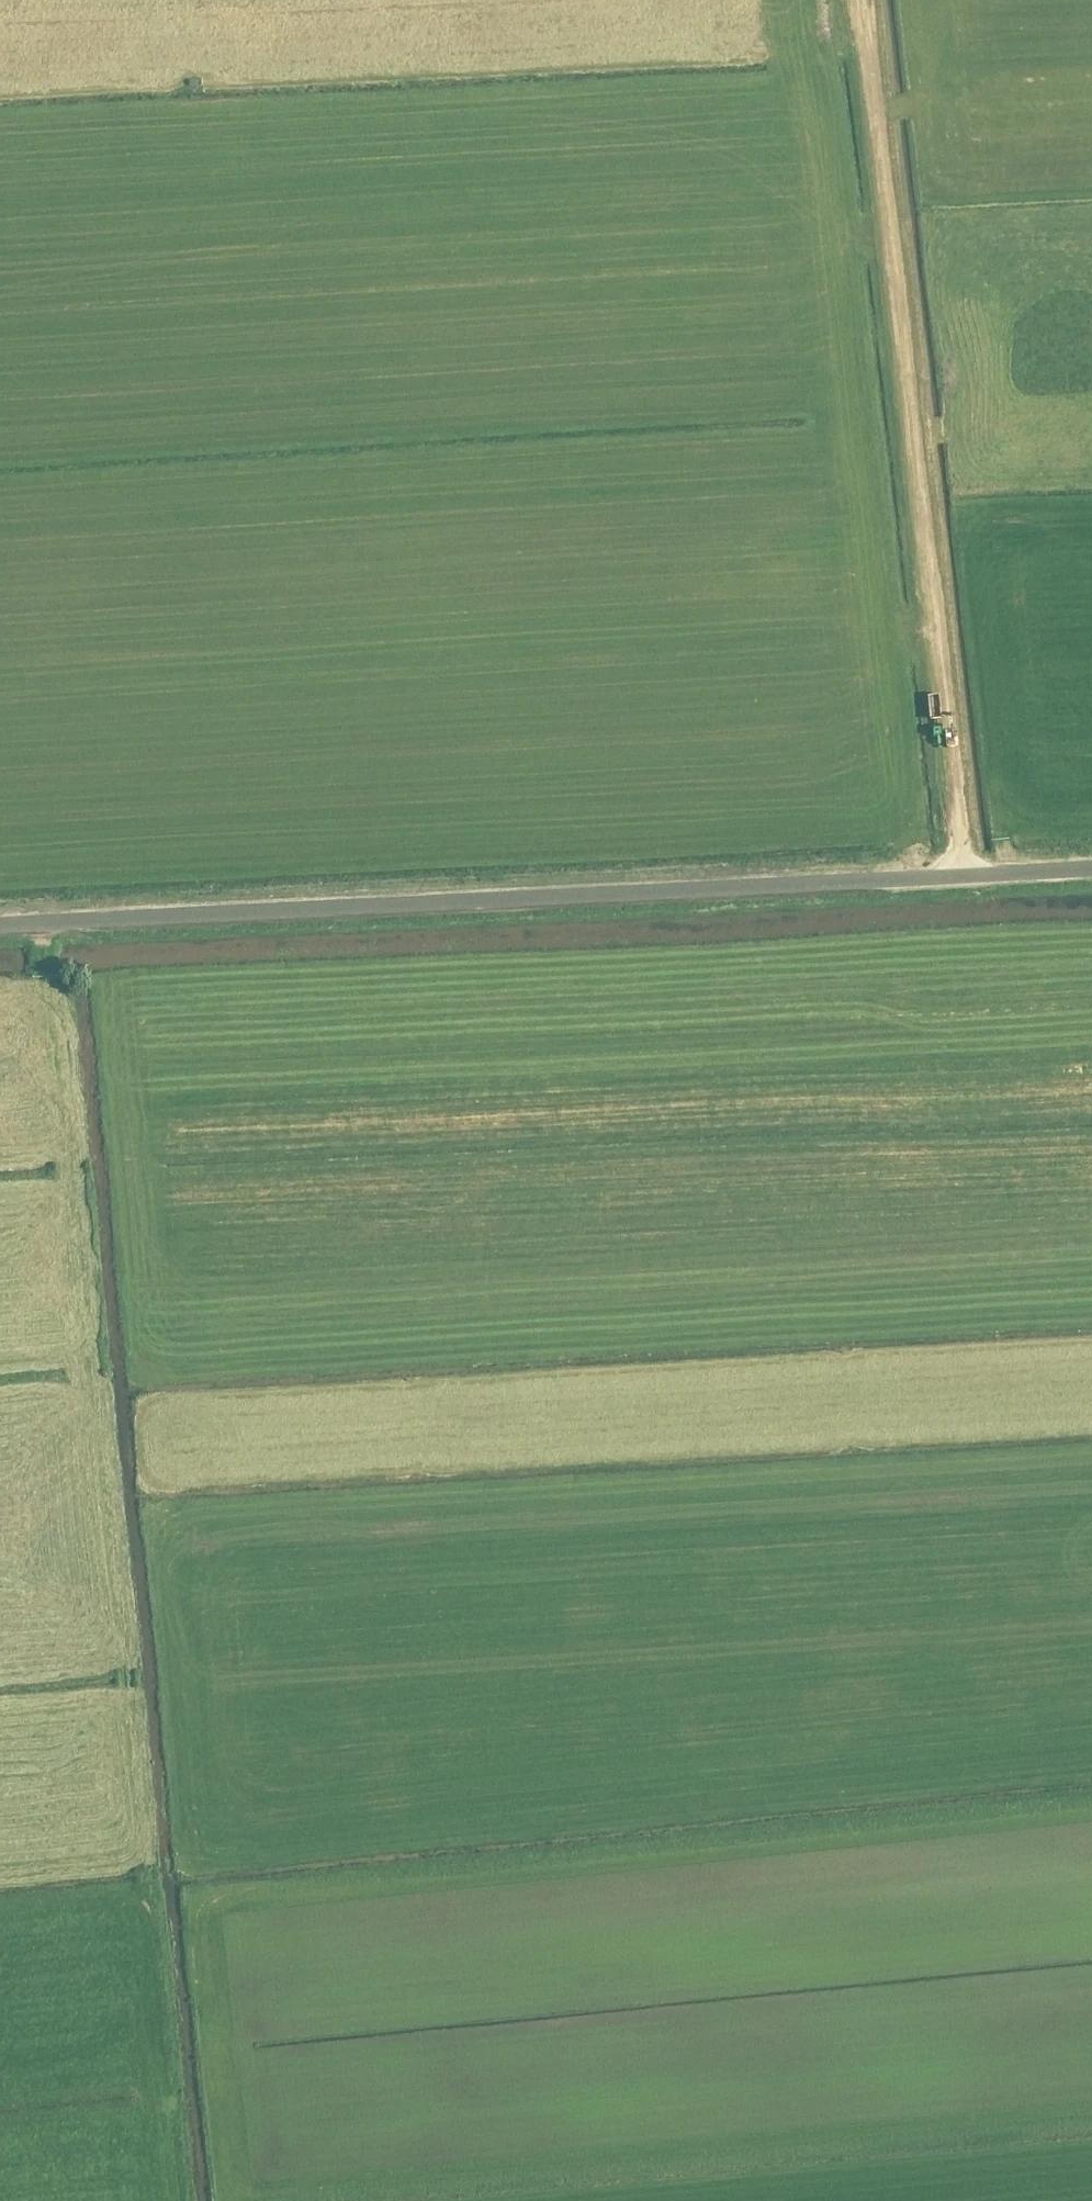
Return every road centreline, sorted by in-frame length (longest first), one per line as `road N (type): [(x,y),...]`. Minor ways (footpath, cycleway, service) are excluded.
road 1 (unclassified): [(0,928),(1091,870)]
road 2 (track): [(862,0),(962,877)]

